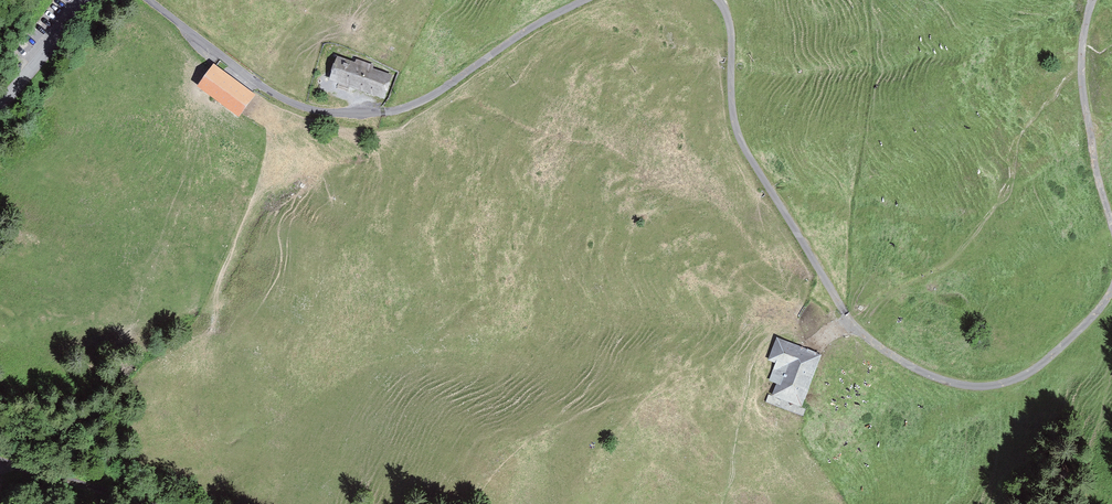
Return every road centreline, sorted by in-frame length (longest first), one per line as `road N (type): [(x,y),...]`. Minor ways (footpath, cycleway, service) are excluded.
road 1 (unclassified): [(718,0),(729,24),(740,139),(844,311),(874,343),(936,378),(1007,383),(1041,366),(1111,290)]
road 2 (unclassified): [(149,0),(279,96),(324,112),(373,113),(425,99),(585,0)]
road 3 (unclassified): [(1111,225),(1081,76),(1092,0)]
road 4 (unclassified): [(0,109),(89,0)]

